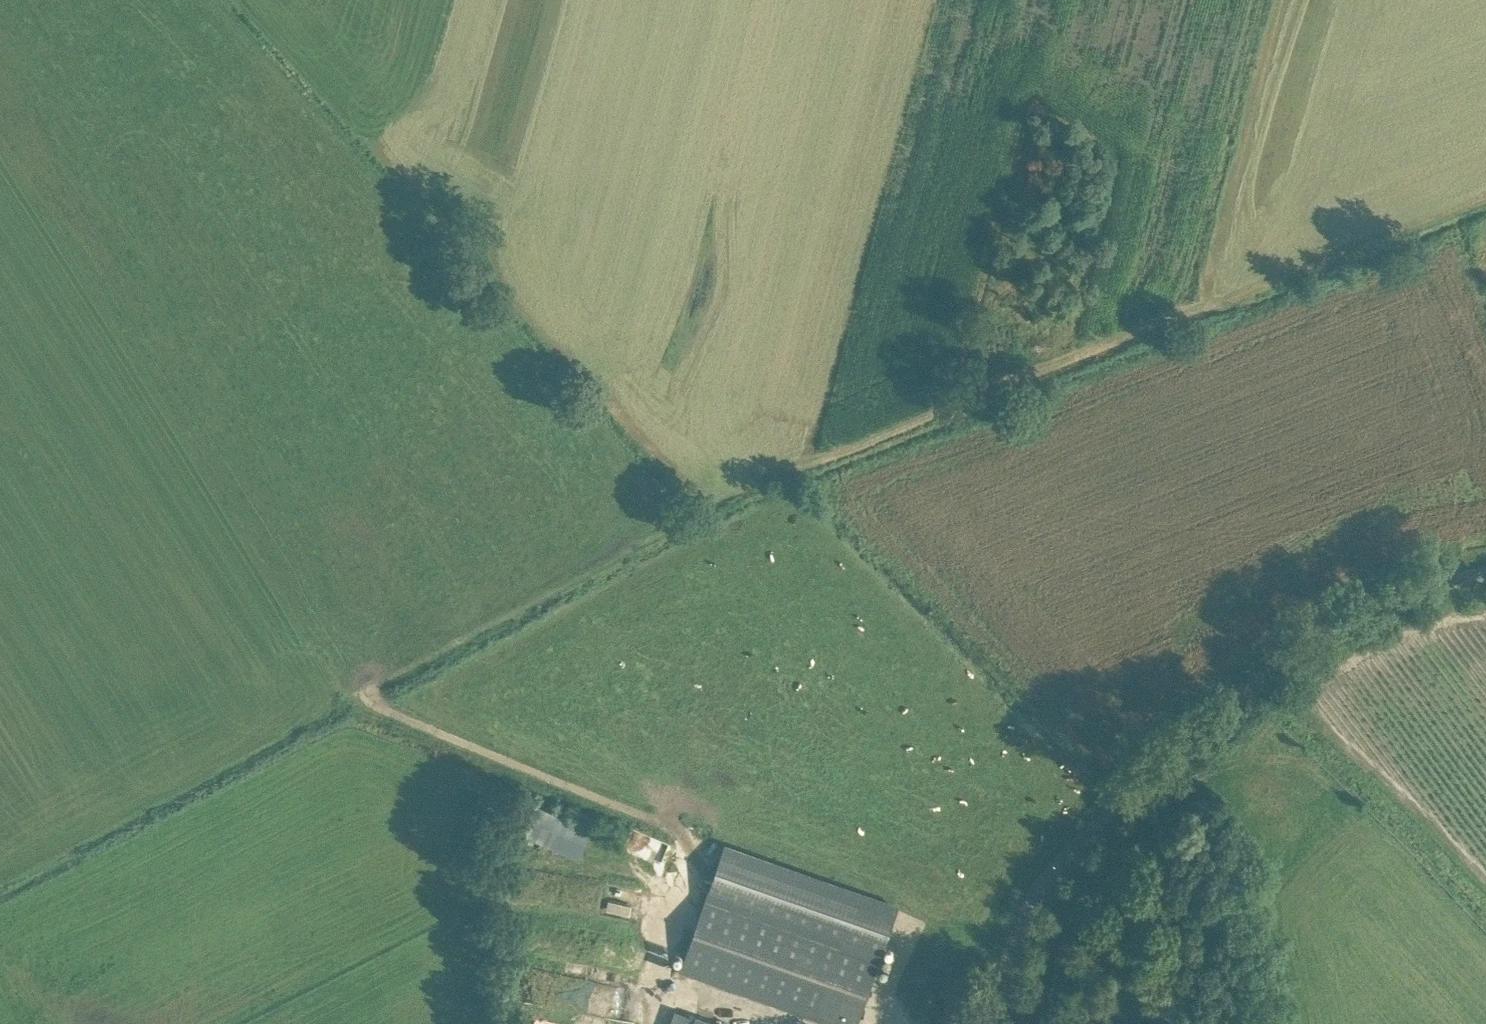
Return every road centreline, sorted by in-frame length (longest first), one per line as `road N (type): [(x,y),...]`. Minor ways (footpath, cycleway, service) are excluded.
road 1 (unclassified): [(988,1023),(1014,944),(1049,876),(1167,757),(1350,617),(1392,595),(1485,575)]

